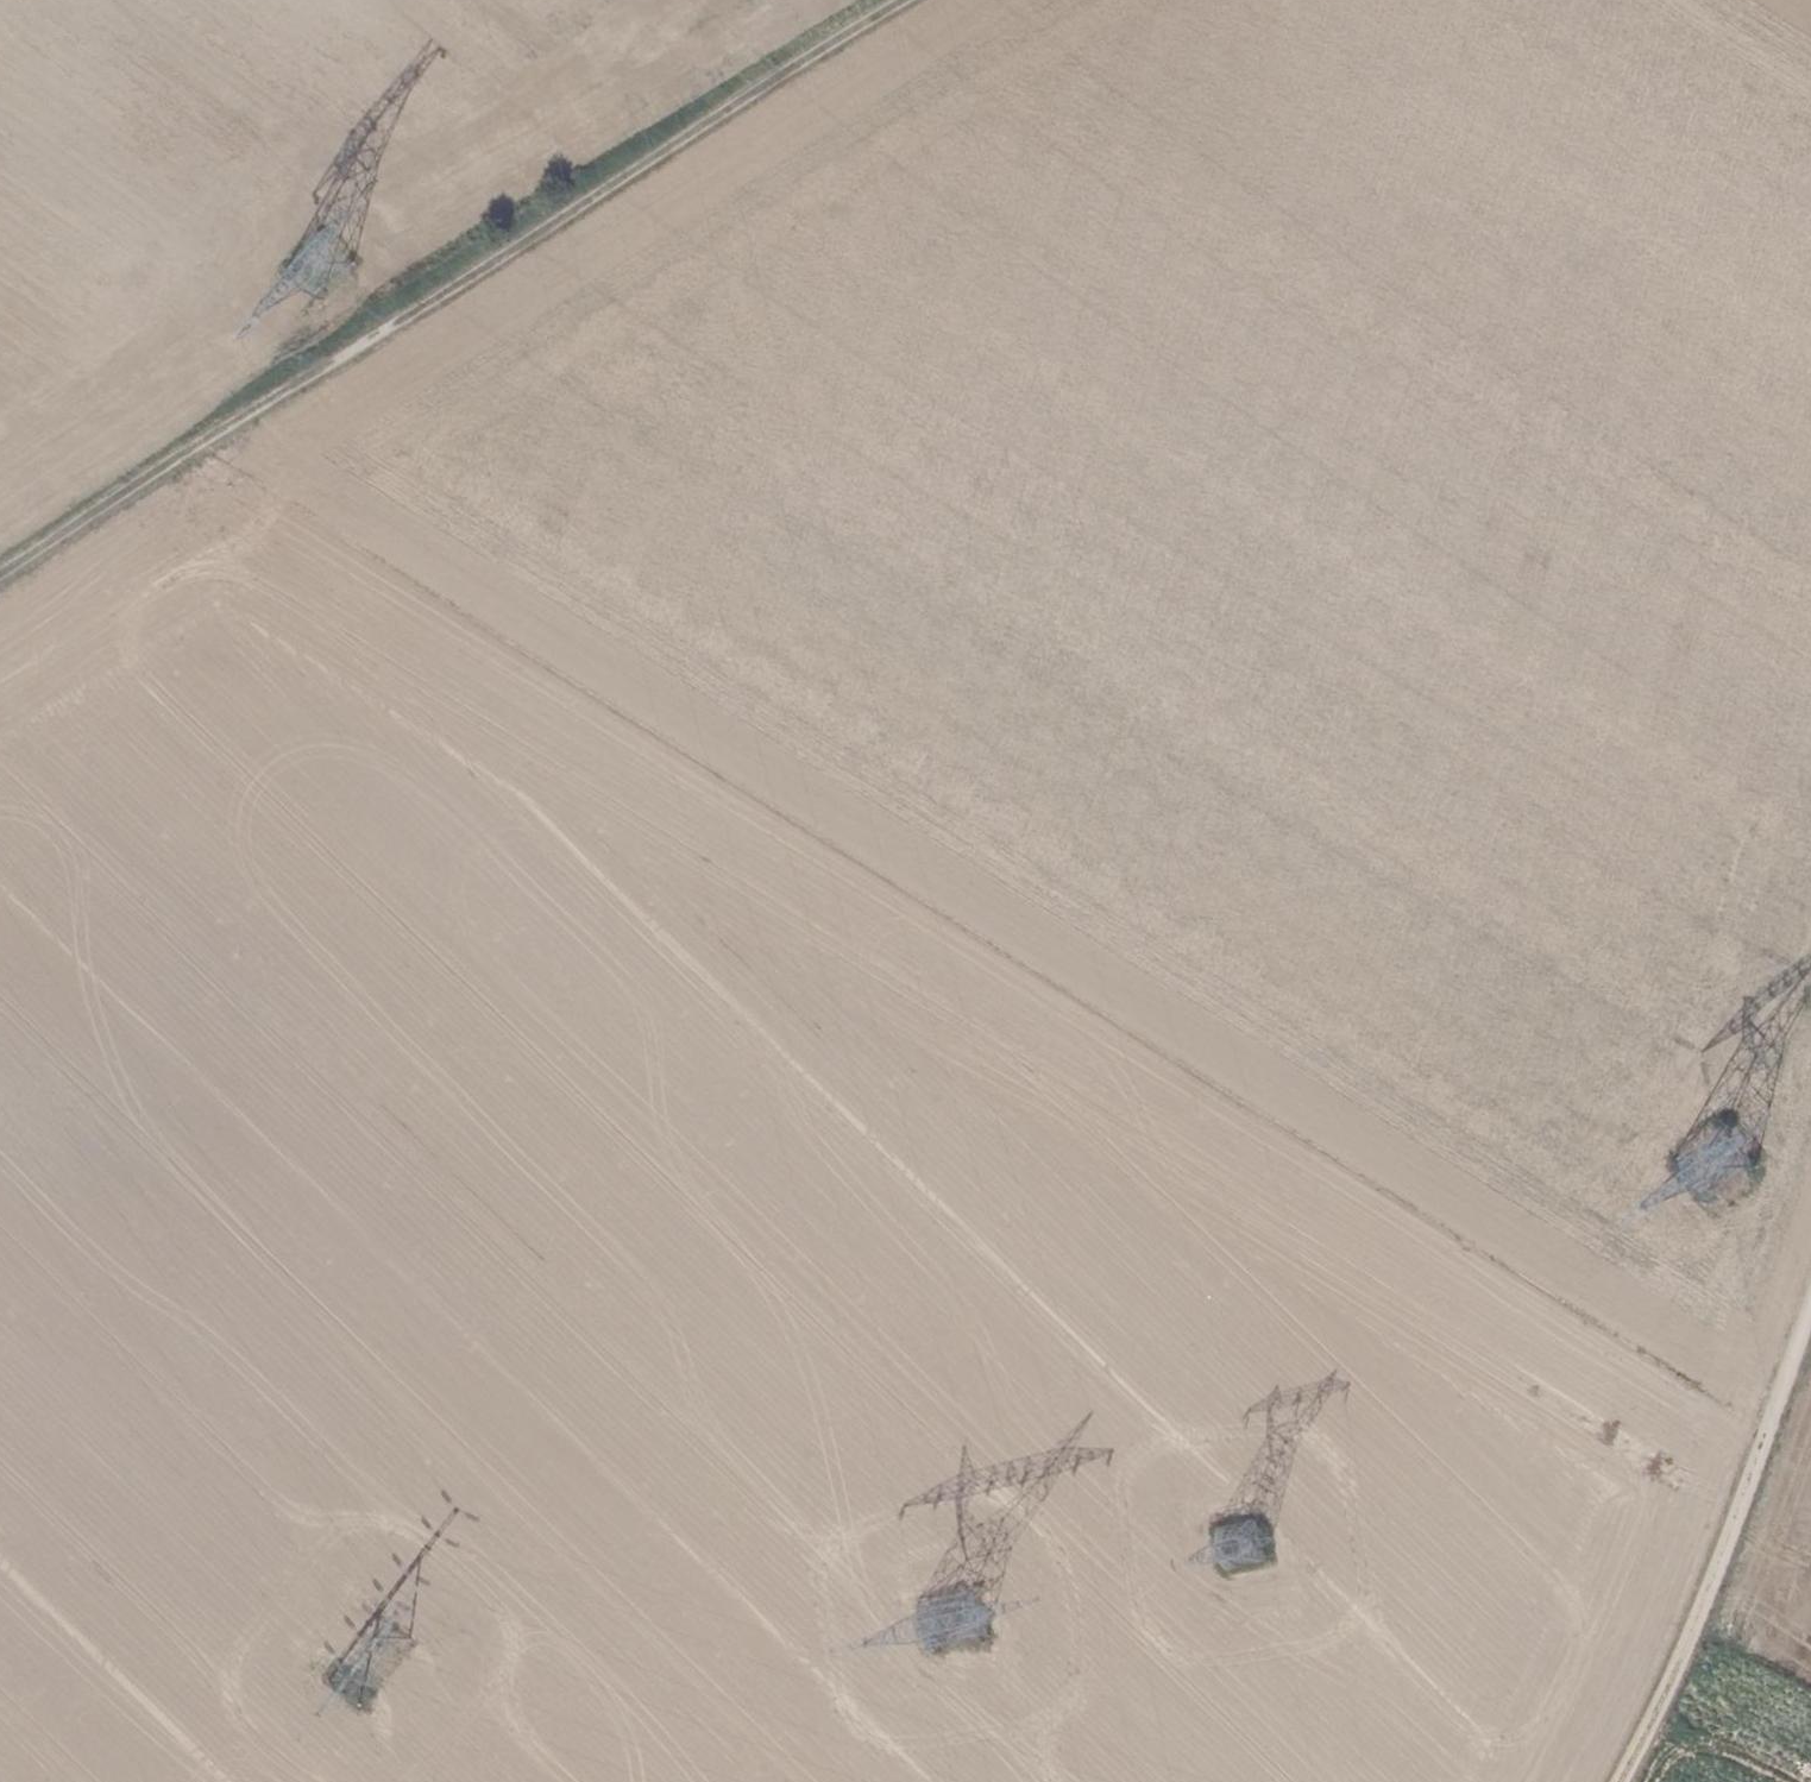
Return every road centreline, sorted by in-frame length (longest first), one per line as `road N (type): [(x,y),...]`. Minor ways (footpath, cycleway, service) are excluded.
road 1 (track): [(899,0),(0,576)]
road 2 (track): [(1607,1781),(1667,1668),(1810,1259)]

